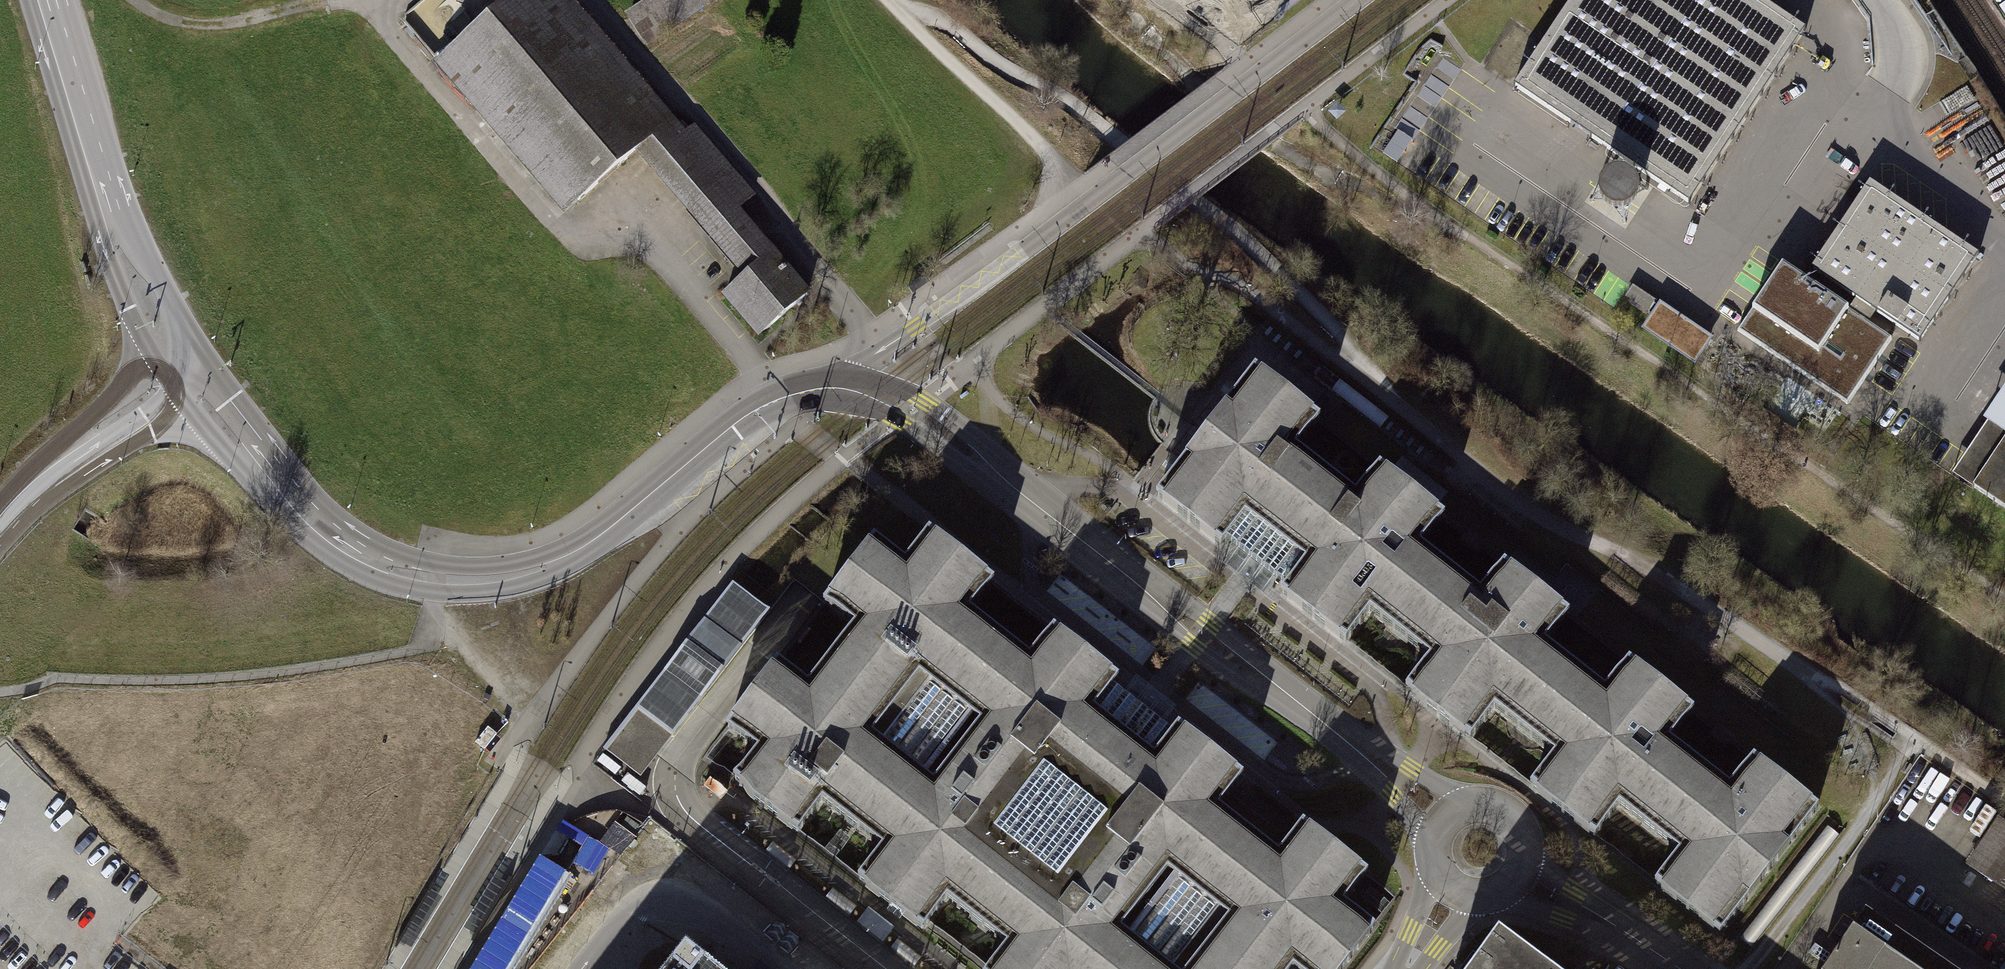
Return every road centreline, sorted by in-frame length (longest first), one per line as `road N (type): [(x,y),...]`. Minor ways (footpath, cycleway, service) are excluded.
road 1 (track): [(1369,385),(1517,503),(1671,584),(2004,798)]
road 2 (unclassified): [(840,388),(886,399),(935,426),(1033,509),(1441,812)]
road 3 (unclassified): [(1356,0),(840,388)]
road 4 (track): [(904,13),(942,19),(1011,69),(1070,99),(1240,234),(1342,341),(1369,385)]
road 5 (tertiary): [(50,0),(109,209),(190,370)]
road 6 (tertiary): [(583,546),(762,406),(840,388)]
road 7 (track): [(1917,739),(1753,968)]
road 8 (tertiary): [(336,538),(384,580),(449,594),(533,582),(583,546)]
road 9 (track): [(904,13),(1058,162),(1085,205)]
road 10 (tertiary): [(583,546),(460,566),(336,538)]
road 11 (unclassified): [(0,524),(44,476),(190,370)]
road 12 (tertiary): [(190,370),(336,538)]
road 13 (unclassified): [(1527,882),(1668,968)]
road 14 (unclassified): [(1527,882),(1536,848),(1522,815),(1473,797),(1441,812)]

